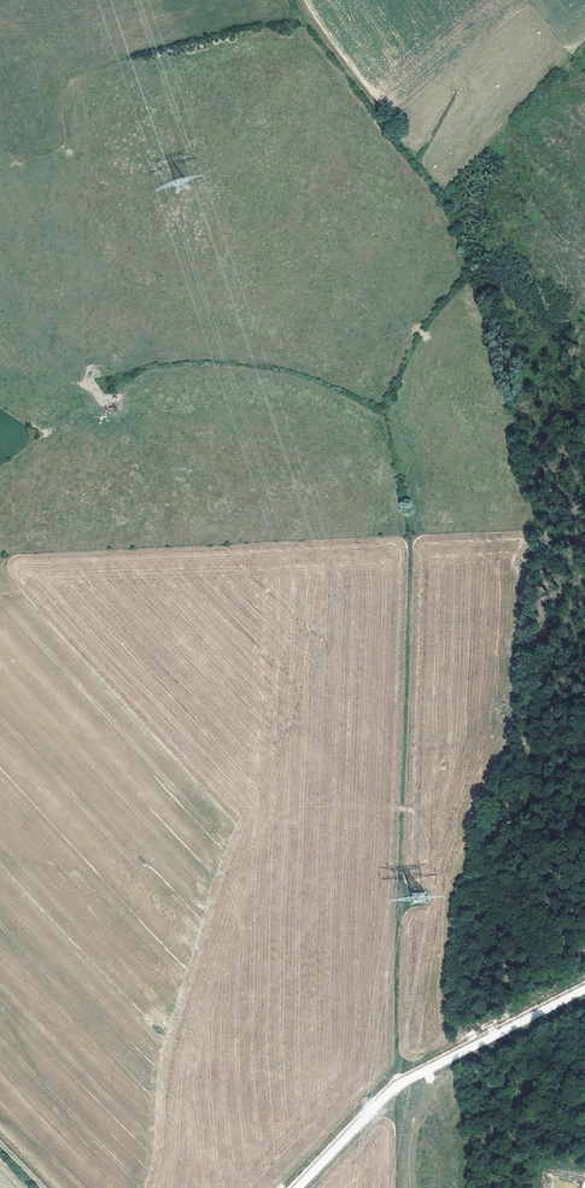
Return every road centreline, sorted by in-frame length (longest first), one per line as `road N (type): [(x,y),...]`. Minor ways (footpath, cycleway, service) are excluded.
road 1 (track): [(298,1187),(398,1084),(584,993)]

